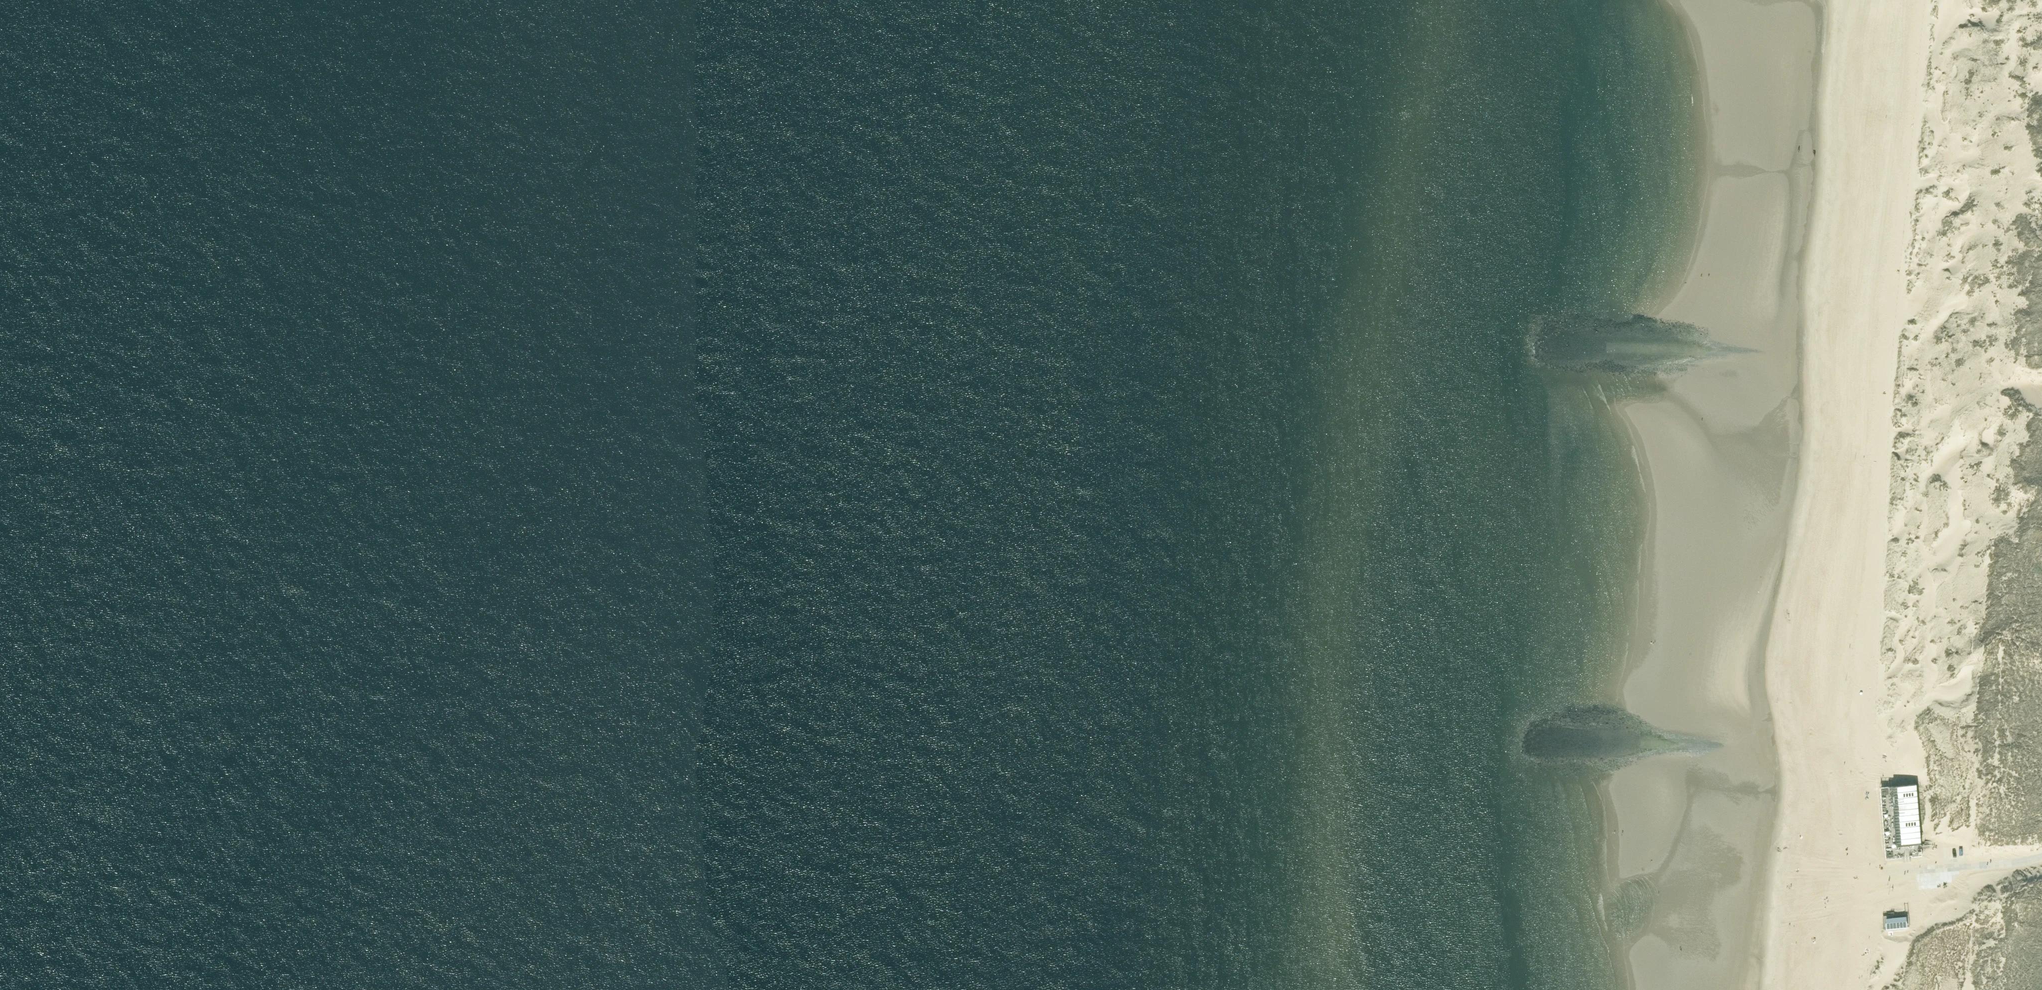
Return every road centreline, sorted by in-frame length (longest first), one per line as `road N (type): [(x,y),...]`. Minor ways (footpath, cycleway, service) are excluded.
road 1 (unclassified): [(1880,873),(1985,868),(2041,856)]

